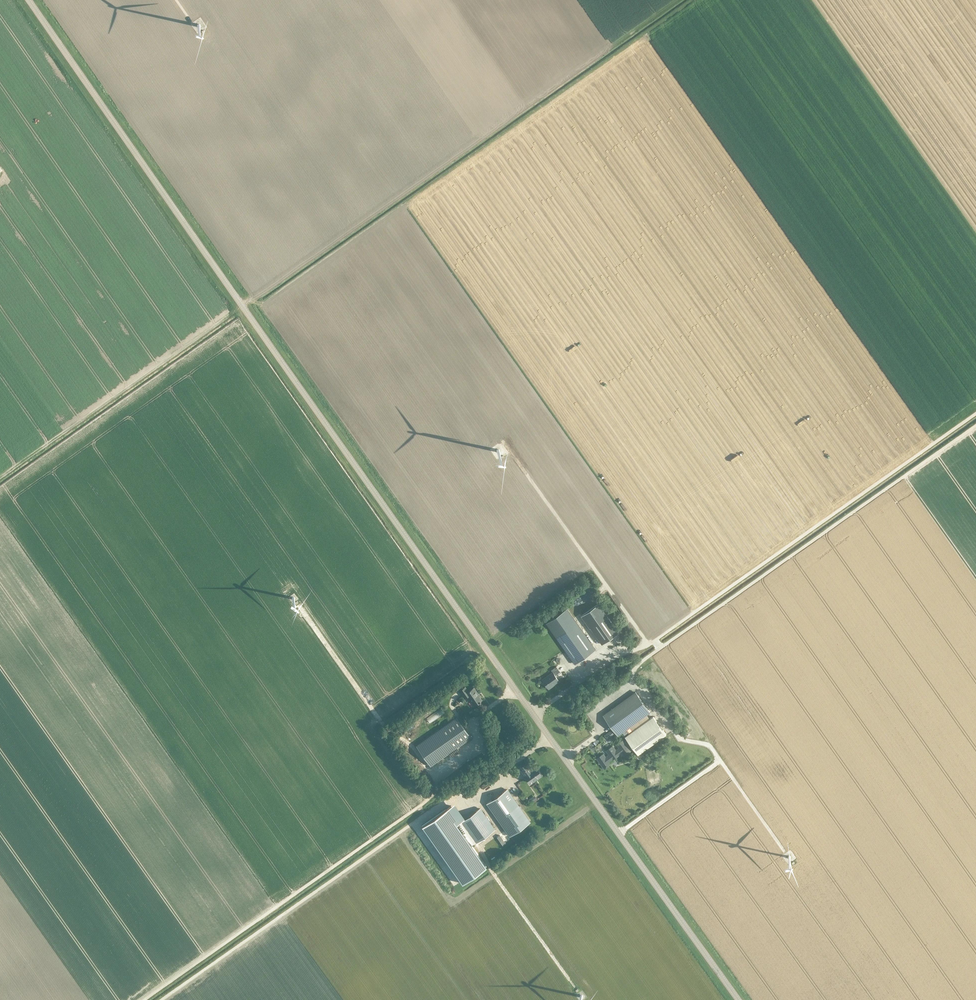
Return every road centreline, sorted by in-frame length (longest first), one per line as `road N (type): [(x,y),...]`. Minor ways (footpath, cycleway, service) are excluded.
road 1 (tertiary): [(740,999),(28,0)]
road 2 (track): [(144,999),(419,807),(425,814),(161,999)]
road 3 (track): [(493,873),(575,988)]

